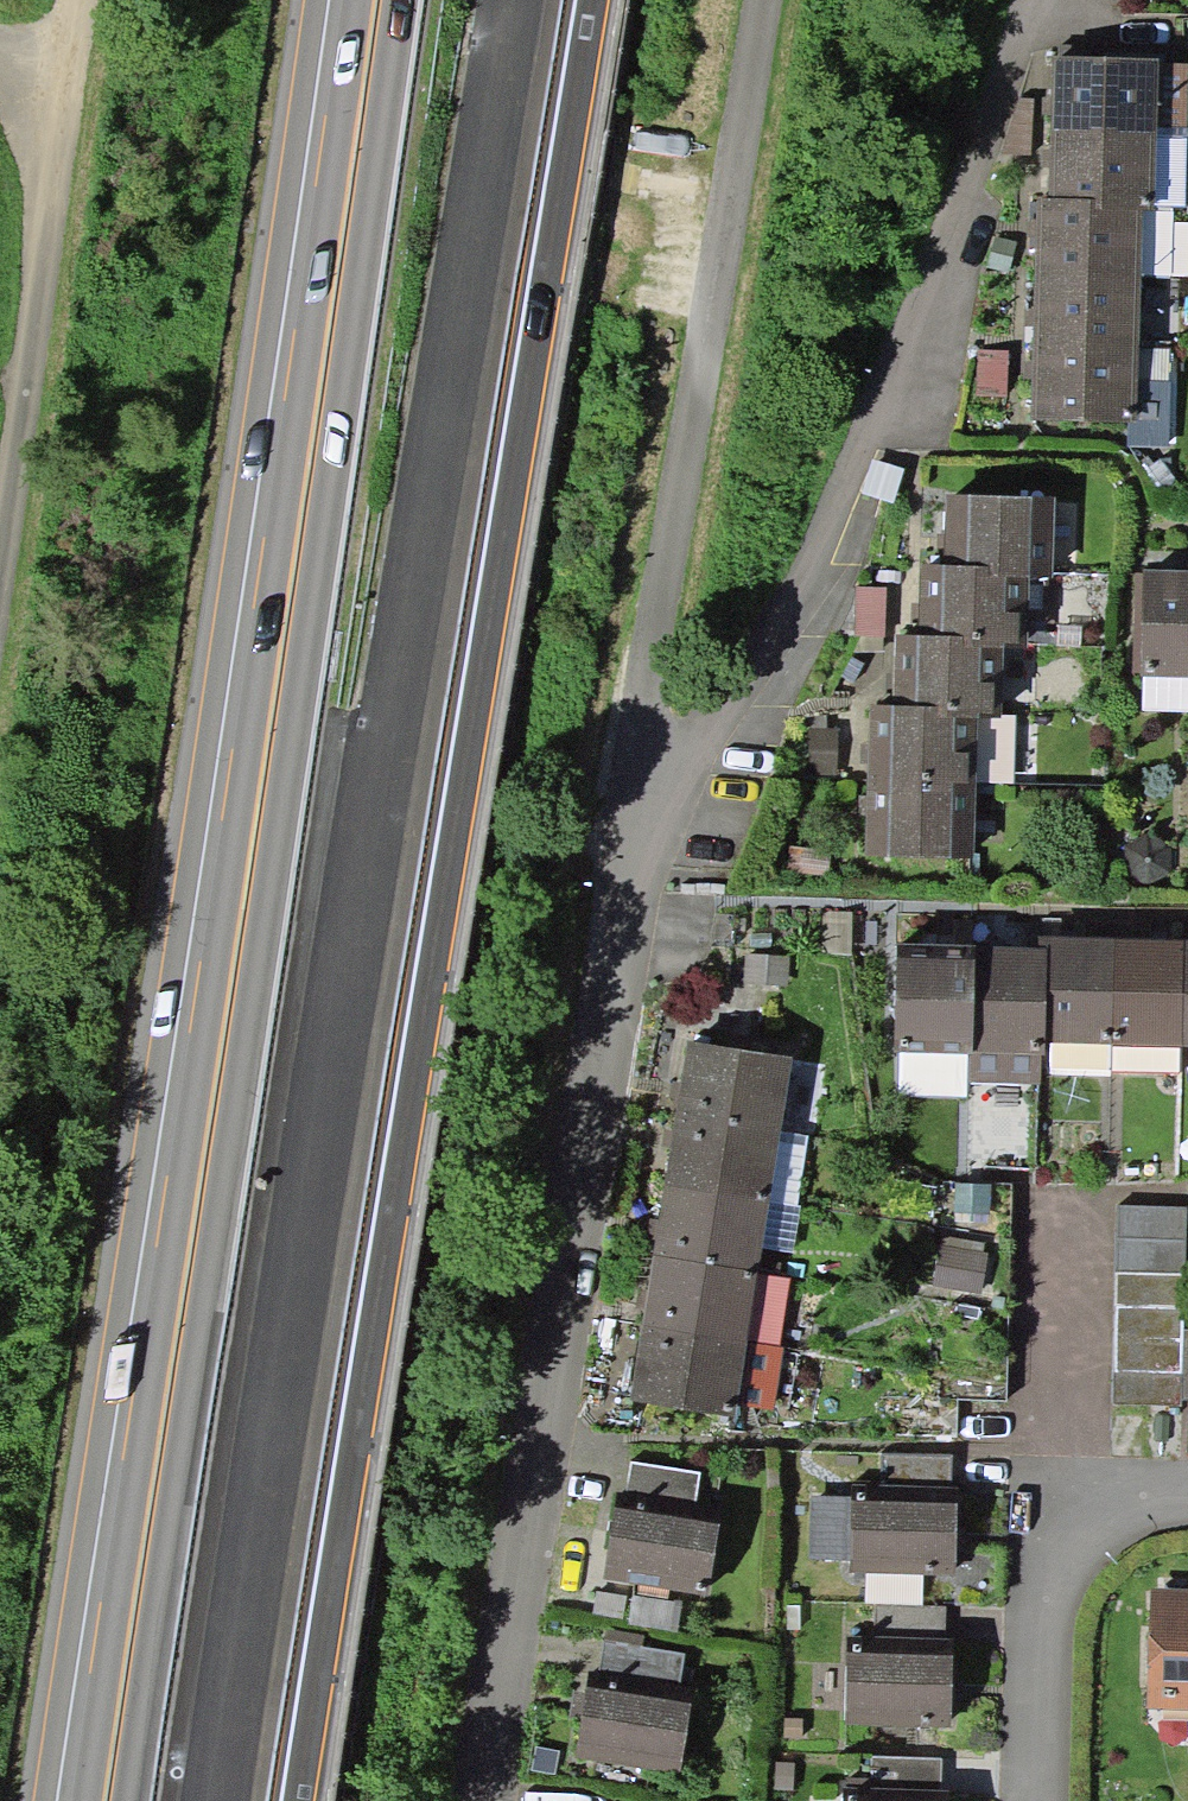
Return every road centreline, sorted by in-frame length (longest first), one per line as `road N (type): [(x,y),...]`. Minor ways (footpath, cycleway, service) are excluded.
road 1 (motorway): [(252,1800),(533,0)]
road 2 (motorway): [(378,0),(113,1800)]
road 3 (residential): [(631,843),(486,1800)]
road 4 (residential): [(631,843),(690,776),(771,656),(911,347),(1047,0)]
road 5 (track): [(769,0),(712,301),(631,843)]
road 6 (unclassified): [(0,556),(82,0)]
road 7 (residential): [(1187,1502),(1128,1502),(1075,1526),(1048,1556),(1042,1800)]

